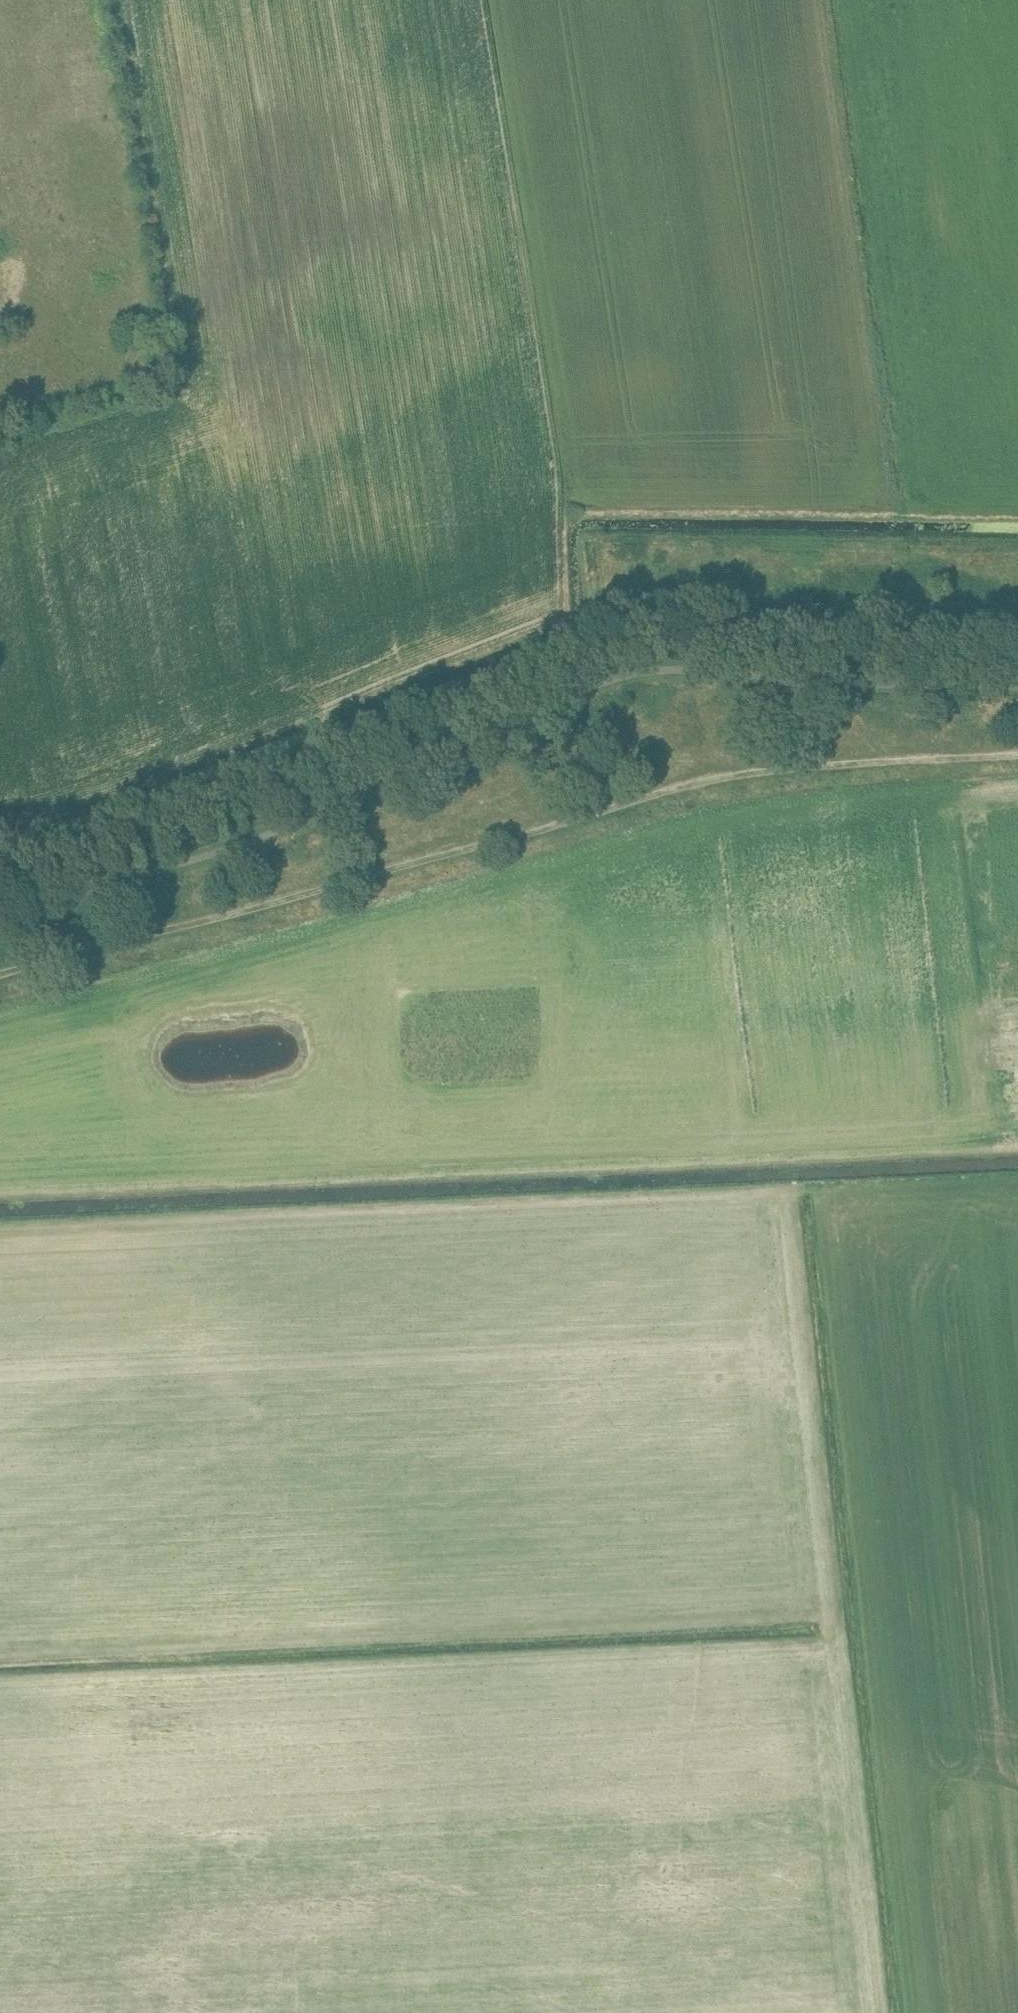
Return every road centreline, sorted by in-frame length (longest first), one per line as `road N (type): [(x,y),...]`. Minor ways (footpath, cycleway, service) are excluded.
road 1 (track): [(1017,752),(734,771),(0,970)]
road 2 (track): [(0,849),(54,842),(167,806),(599,631)]

